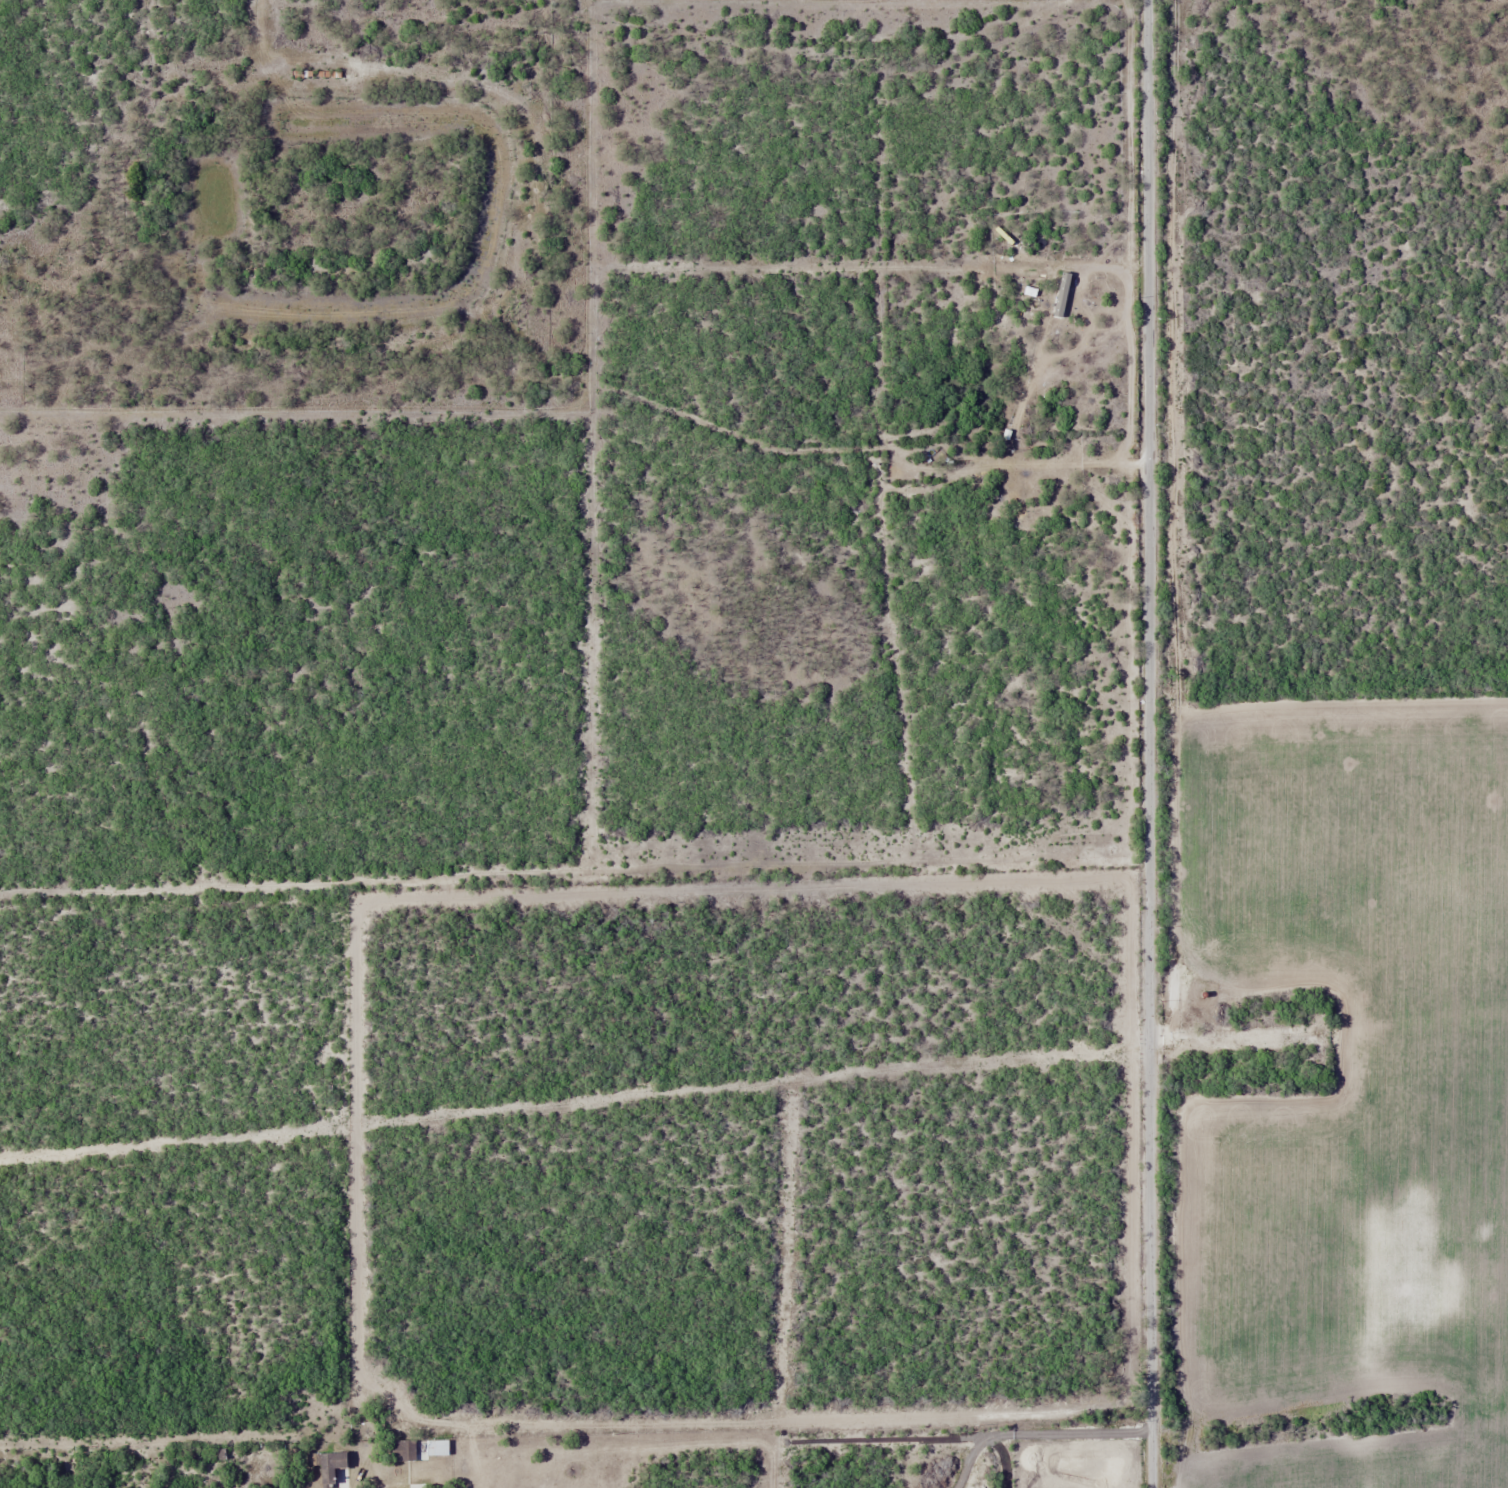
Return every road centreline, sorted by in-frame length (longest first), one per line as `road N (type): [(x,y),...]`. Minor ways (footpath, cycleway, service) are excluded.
road 1 (residential): [(1152,1487),(1150,0)]

